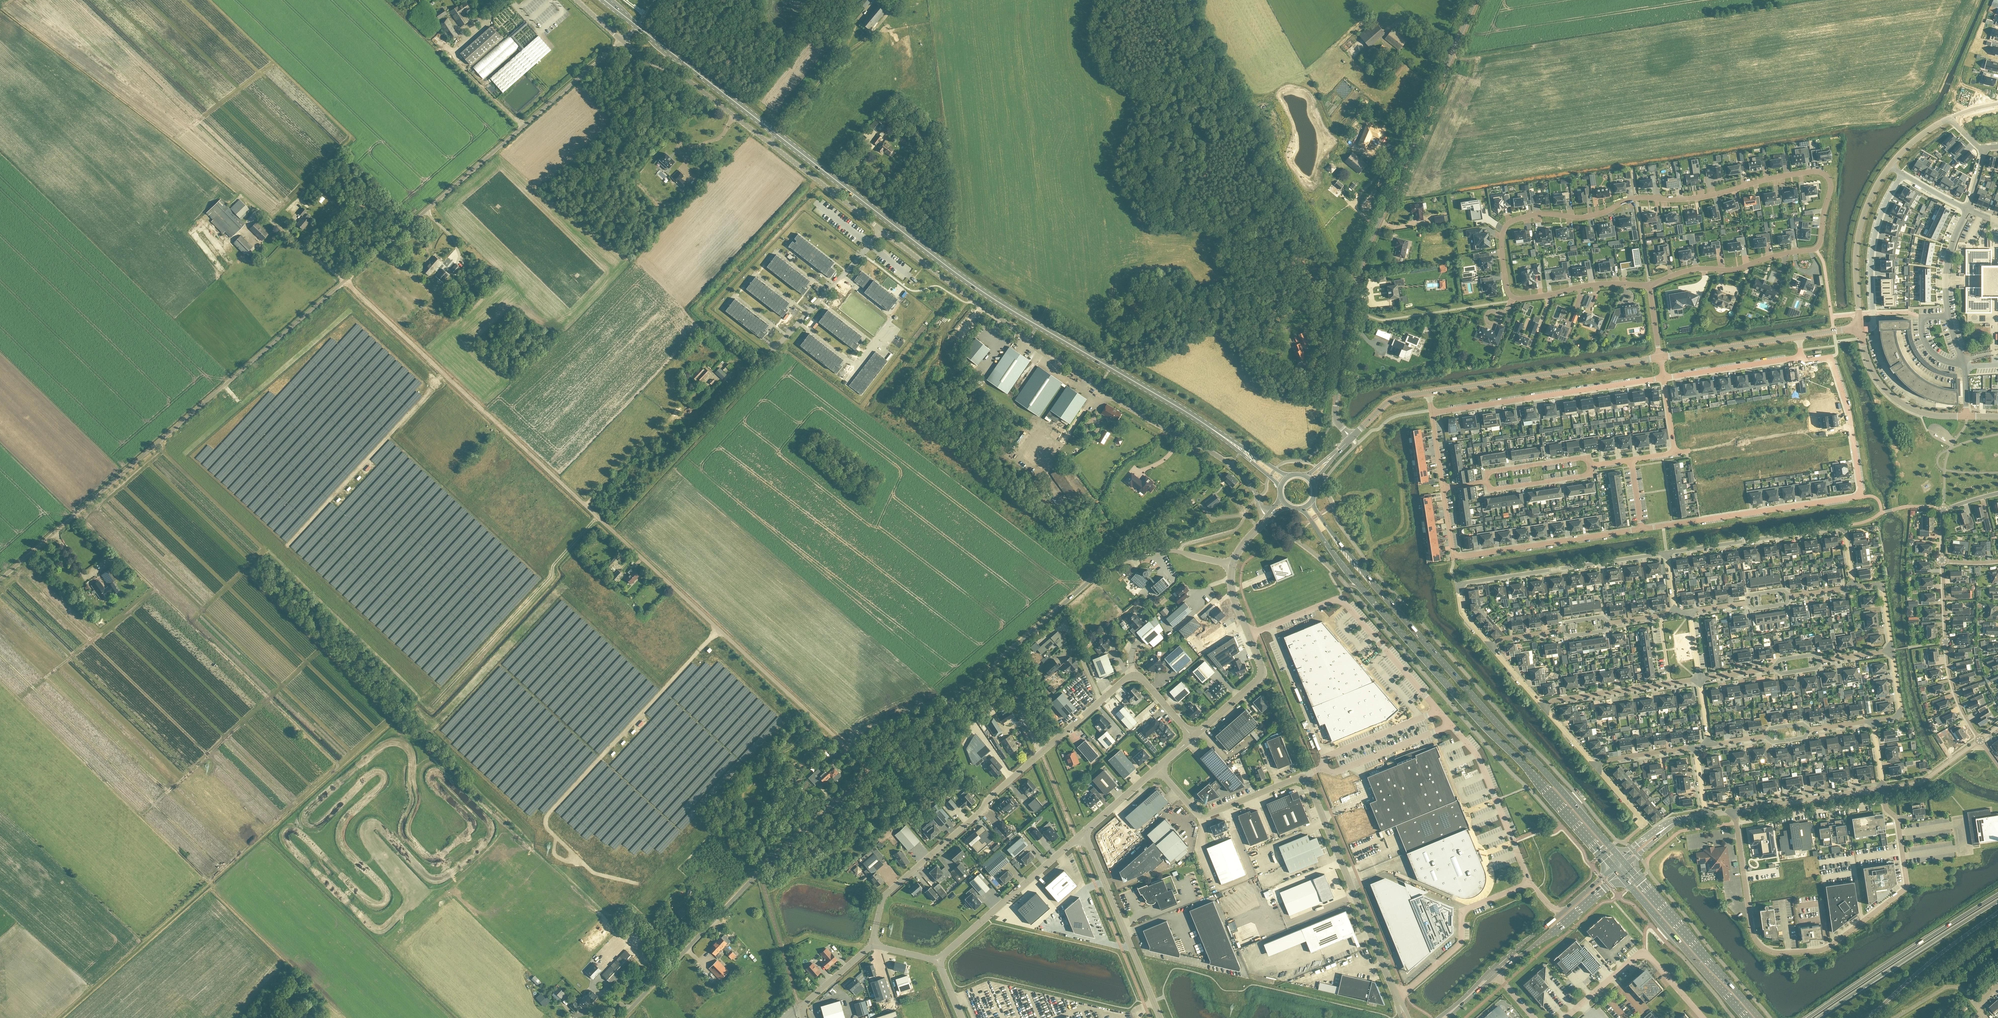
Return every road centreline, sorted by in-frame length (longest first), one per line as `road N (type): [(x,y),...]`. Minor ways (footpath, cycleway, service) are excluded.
road 1 (unclassified): [(0,580),(622,41)]
road 2 (unclassified): [(1268,518),(1228,464),(1129,407),(972,300),(687,80),(622,41)]
road 3 (unclassified): [(622,1017),(768,862),(1099,575),(1166,552),(1232,565)]
road 4 (primary): [(1243,452),(974,286),(637,26)]
road 5 (residential): [(1650,285),(1513,298),(1503,233),(1536,215),(1582,218),(1636,199),(1708,197),(1816,172),(1830,187),(1815,249)]
road 6 (primary): [(1301,509),(1358,586),(1613,867)]
road 7 (primary): [(1622,860),(1367,577),(1312,502)]
road 8 (tertiary): [(1351,439),(1335,410),(1362,264),(1475,0)]
road 9 (residential): [(1883,789),(1897,820),(1906,887),(1818,951),(1776,953),(1755,941),(1734,811)]
road 10 (track): [(872,770),(586,507)]
road 11 (track): [(345,281),(586,507)]
road 12 (residential): [(1851,427),(1861,497),(1641,530)]
road 13 (residential): [(1492,648),(1462,614),(1457,584),(1666,553)]
road 14 (unclassified): [(871,946),(885,896),(1042,754)]
road 15 (unclassified): [(1438,712),(1340,601),(1249,636)]
road 16 (track): [(770,354),(703,415),(670,419),(586,507)]
road 17 (unclassified): [(1396,999),(1304,779)]
road 18 (unclassified): [(1429,393),(1660,358)]
road 19 (residential): [(1432,413),(1663,379)]
road 20 (trunk): [(1997,895),(1809,1017)]
road 21 (trunk): [(1819,1017),(1997,902)]
road 22 (unclassified): [(1042,754),(1133,677),(1193,738)]
road 23 (primary): [(1759,1017),(1628,867)]
road 24 (unclassified): [(1084,834),(1160,1017)]
road 25 (unclassified): [(1084,834),(938,960)]
road 26 (residential): [(1641,530),(1453,558)]
road 27 (primary): [(1619,875),(1744,1017)]
road 28 (unclassified): [(1530,883),(1466,912),(1457,948),(1396,999)]
road 29 (unclassified): [(1703,1017),(1644,955),(1565,1017)]
road 30 (residential): [(1980,740),(1949,674),(1942,562)]
road 31 (residential): [(1666,553),(1842,527)]
road 32 (unclassified): [(1530,883),(1477,757),(1450,726)]
road 33 (unclassified): [(1304,779),(1203,816),(1157,768)]
road 34 (residential): [(1860,328),(1857,240),(1891,165)]
road 35 (residential): [(1815,249),(1650,285)]
road 36 (trunk): [(1870,1017),(1997,913)]
road 37 (residential): [(1903,175),(1875,233),(1873,326)]
road 38 (unclassified): [(1860,328),(1872,371),(1889,395),(1917,412),(1967,417)]
road 39 (residential): [(1963,362),(1946,289),(1967,210)]
road 40 (unclassified): [(1734,811),(1883,789)]
road 41 (unclassified): [(1660,358),(1799,337)]
road 42 (residential): [(1663,379),(1801,358)]
road 43 (unclassified): [(1450,726),(1334,773),(1323,768)]
road 44 (primary): [(1512,959),(1619,875)]
road 45 (unclassified): [(1249,636),(1262,677),(1193,738)]
road 46 (unclassified): [(1323,768),(1325,759),(1438,712)]
road 47 (residential): [(1545,709),(1670,684)]
road 48 (residential): [(1873,326),(1882,362),(1900,388),(1933,406),(1952,404)]
road 49 (residential): [(1590,467),(1588,457),(1487,473),(1488,482)]
road 50 (residential): [(1488,482),(1489,491),(1591,475),(1590,467)]

